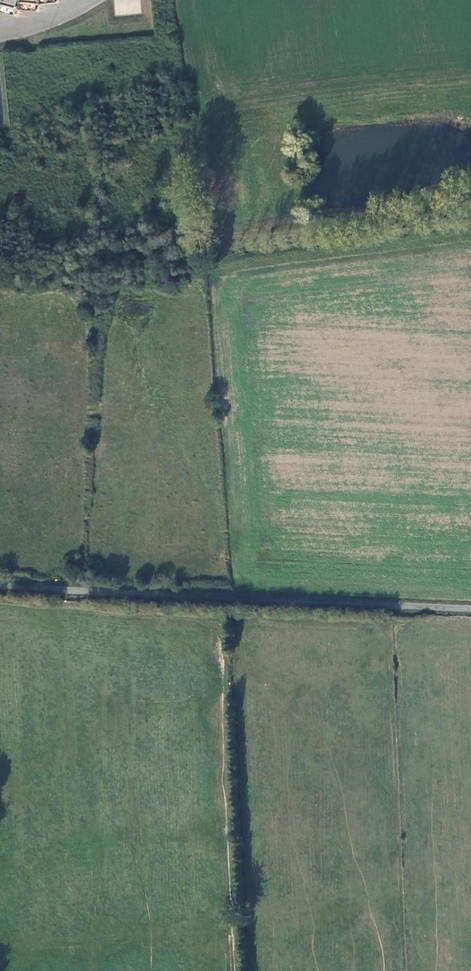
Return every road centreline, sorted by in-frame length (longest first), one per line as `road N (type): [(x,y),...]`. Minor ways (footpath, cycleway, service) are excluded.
road 1 (unclassified): [(470,607),(0,587)]

